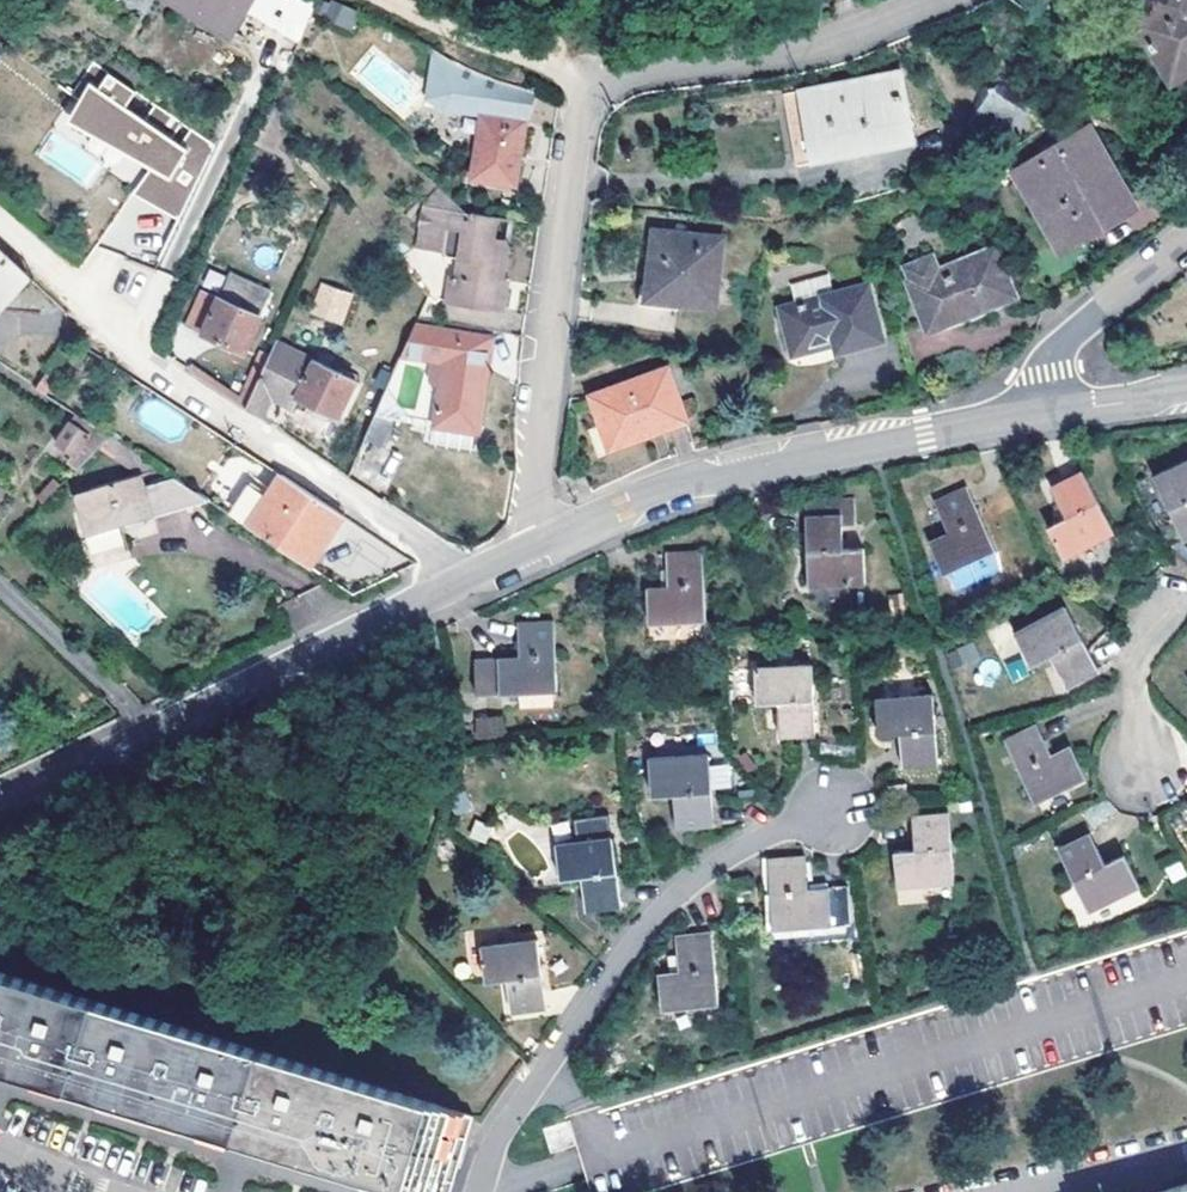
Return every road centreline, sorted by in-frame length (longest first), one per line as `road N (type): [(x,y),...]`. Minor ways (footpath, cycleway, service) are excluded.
road 1 (residential): [(929,0),(767,58),(592,90),(580,122),(533,527),(540,545)]
road 2 (tertiary): [(0,809),(540,545)]
road 3 (residential): [(477,1191),(505,1127),(662,905),(750,840),(837,800)]
road 4 (tertiary): [(540,545),(687,486),(1043,413)]
road 5 (residential): [(1186,237),(1054,356),(1041,386),(1043,413)]
road 6 (residential): [(1186,1152),(1009,1191)]
road 7 (residential): [(1186,607),(1143,658),(1135,692),(1147,762)]
road 8 (tertiary): [(1043,413),(1186,388)]

